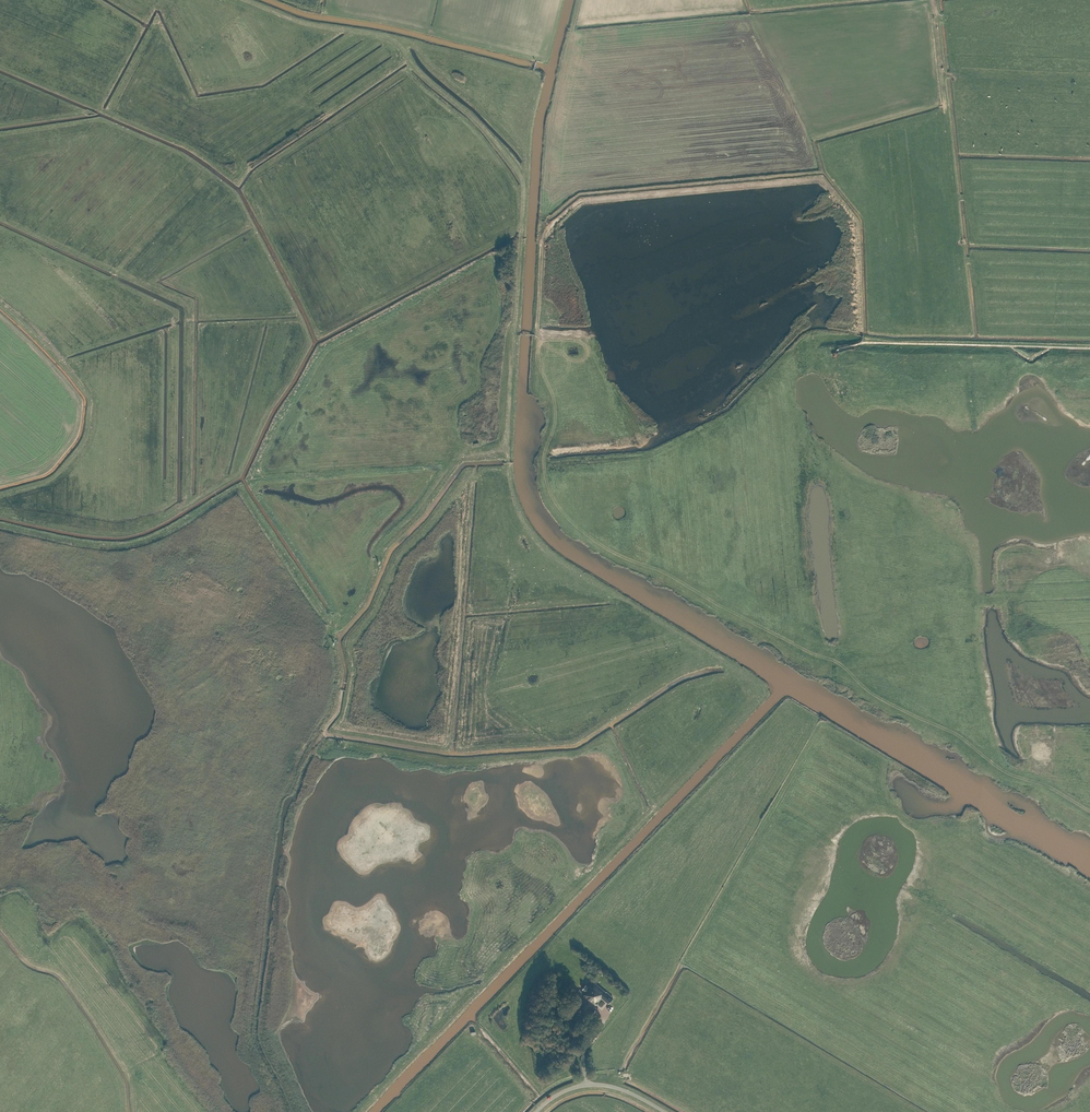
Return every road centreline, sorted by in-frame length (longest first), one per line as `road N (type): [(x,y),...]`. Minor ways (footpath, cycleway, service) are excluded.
road 1 (track): [(1089,347),(869,340),(836,352)]
road 2 (unclassified): [(536,1111),(587,1084),(614,1087),(664,1111)]

